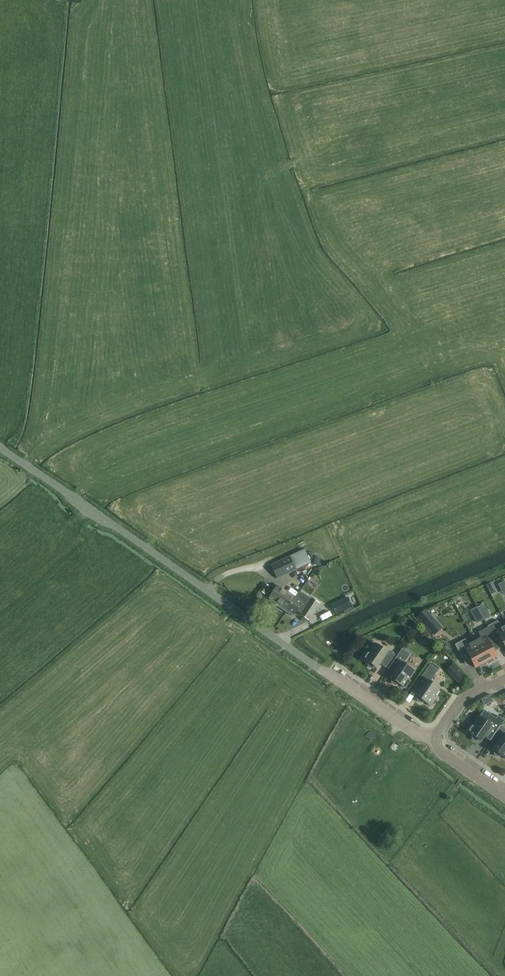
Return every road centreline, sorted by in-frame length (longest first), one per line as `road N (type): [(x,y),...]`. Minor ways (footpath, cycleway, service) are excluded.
road 1 (unclassified): [(431,743),(0,447)]

